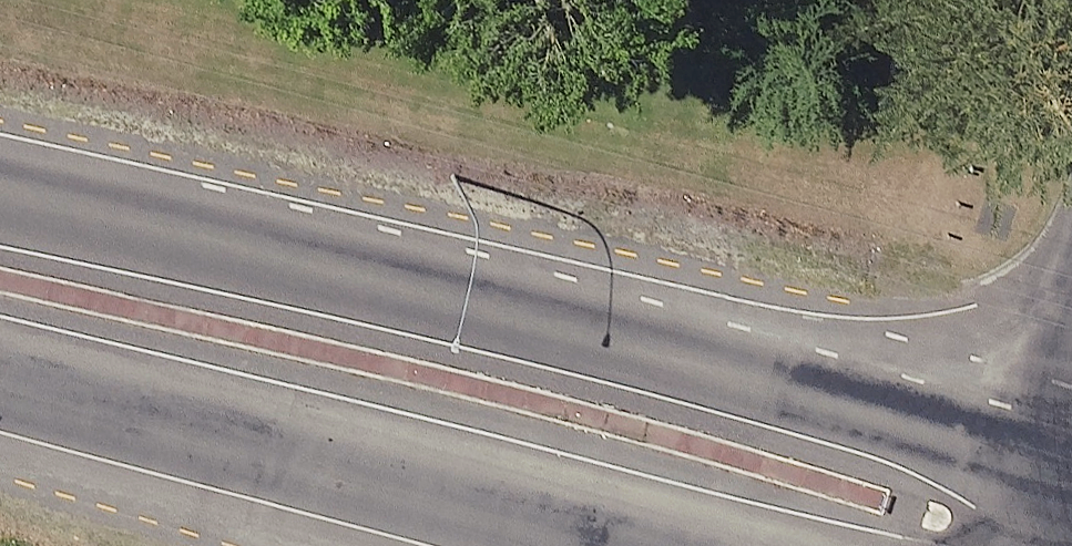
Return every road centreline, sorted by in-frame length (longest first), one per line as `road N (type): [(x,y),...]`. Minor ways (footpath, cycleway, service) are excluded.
road 1 (secondary): [(0,196),(512,304),(1054,468)]
road 2 (secondary): [(679,545),(0,370)]

